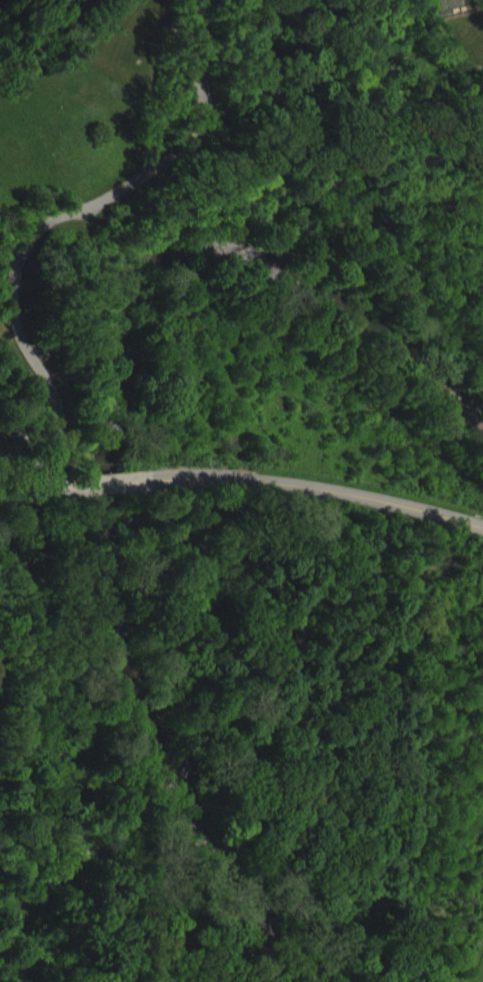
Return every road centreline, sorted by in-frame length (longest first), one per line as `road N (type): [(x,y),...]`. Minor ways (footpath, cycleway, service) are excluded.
road 1 (tertiary): [(482,525),(339,489),(148,475)]

